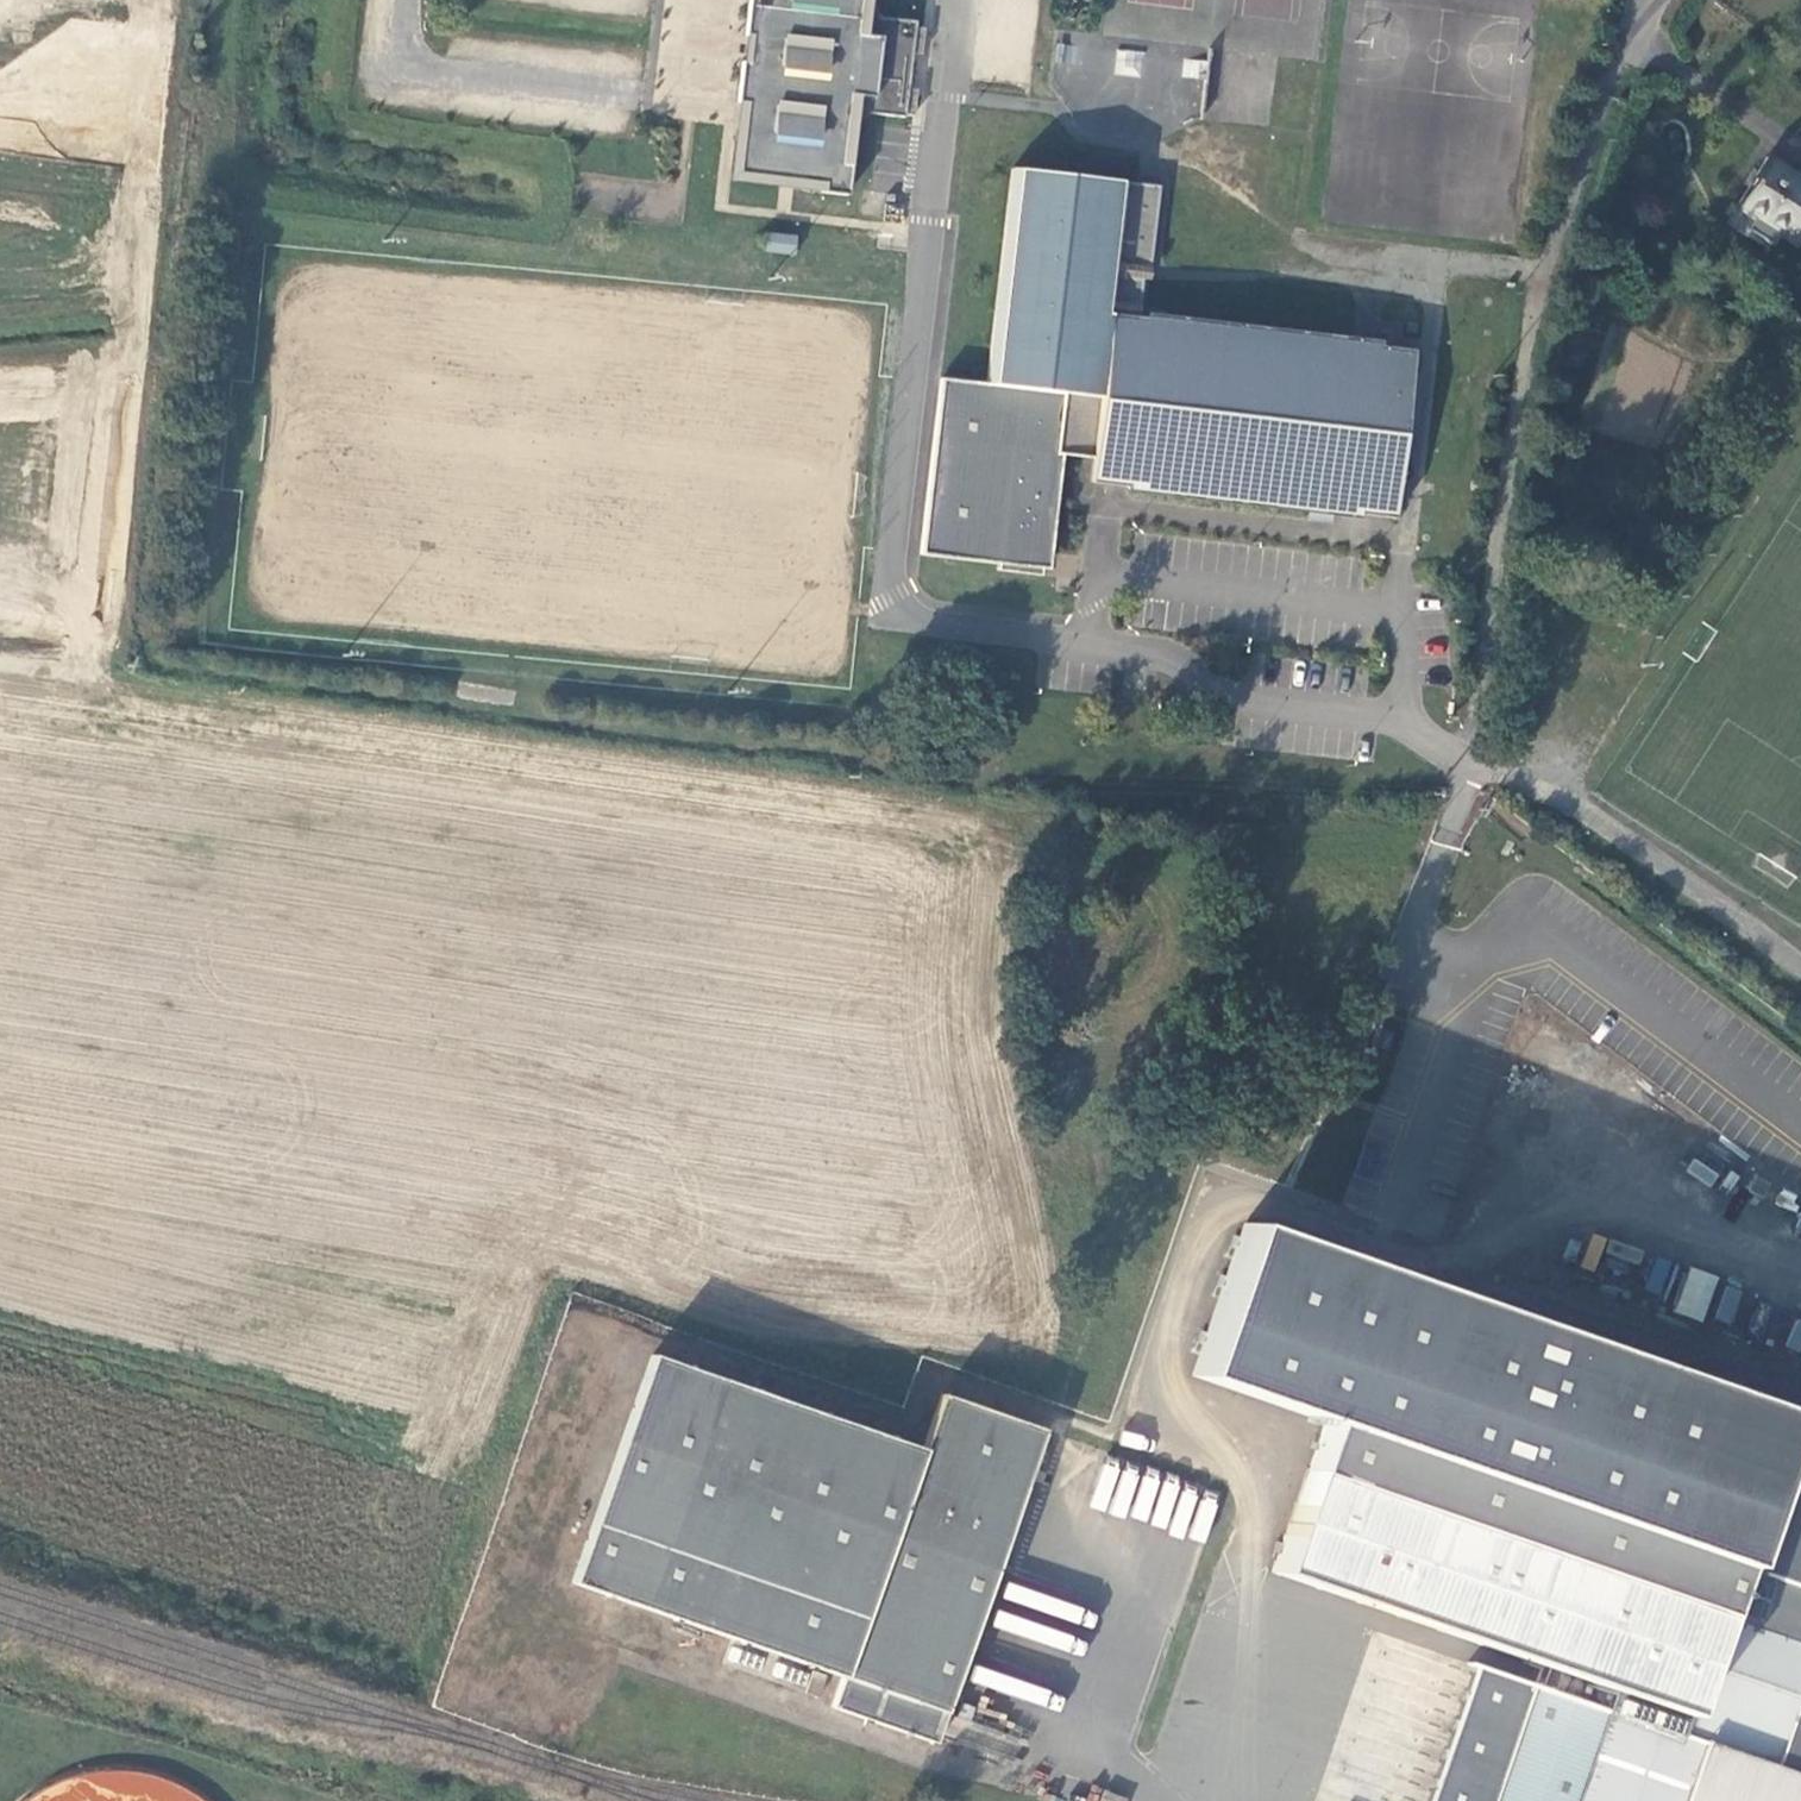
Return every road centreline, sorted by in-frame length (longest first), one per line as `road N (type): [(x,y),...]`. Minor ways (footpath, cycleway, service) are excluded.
road 1 (residential): [(0,102),(130,120)]

